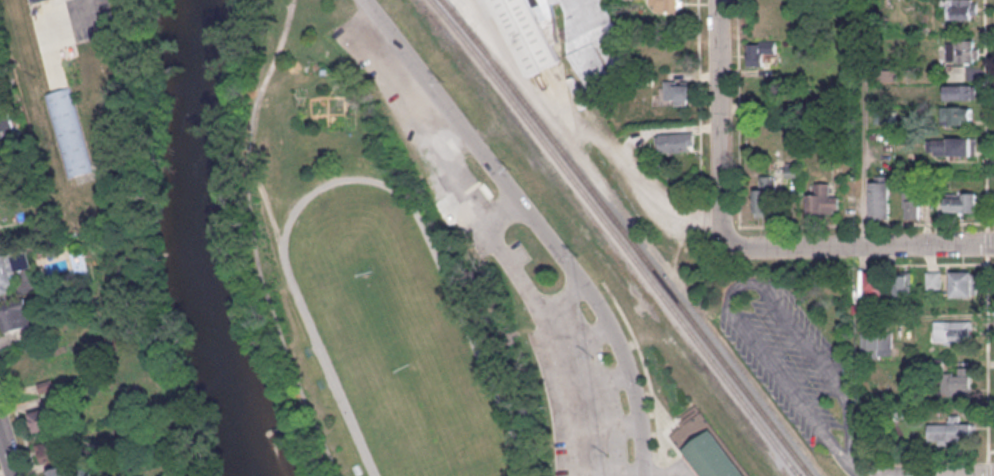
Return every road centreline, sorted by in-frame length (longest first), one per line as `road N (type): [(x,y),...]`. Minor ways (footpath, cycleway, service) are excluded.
road 1 (residential): [(647,457),(634,381),(611,321),(369,0)]
road 2 (residential): [(727,216),(738,235),(757,241),(993,242)]
road 3 (residential): [(727,216),(681,218),(652,202),(568,83)]
road 4 (residential): [(727,216),(724,0)]

